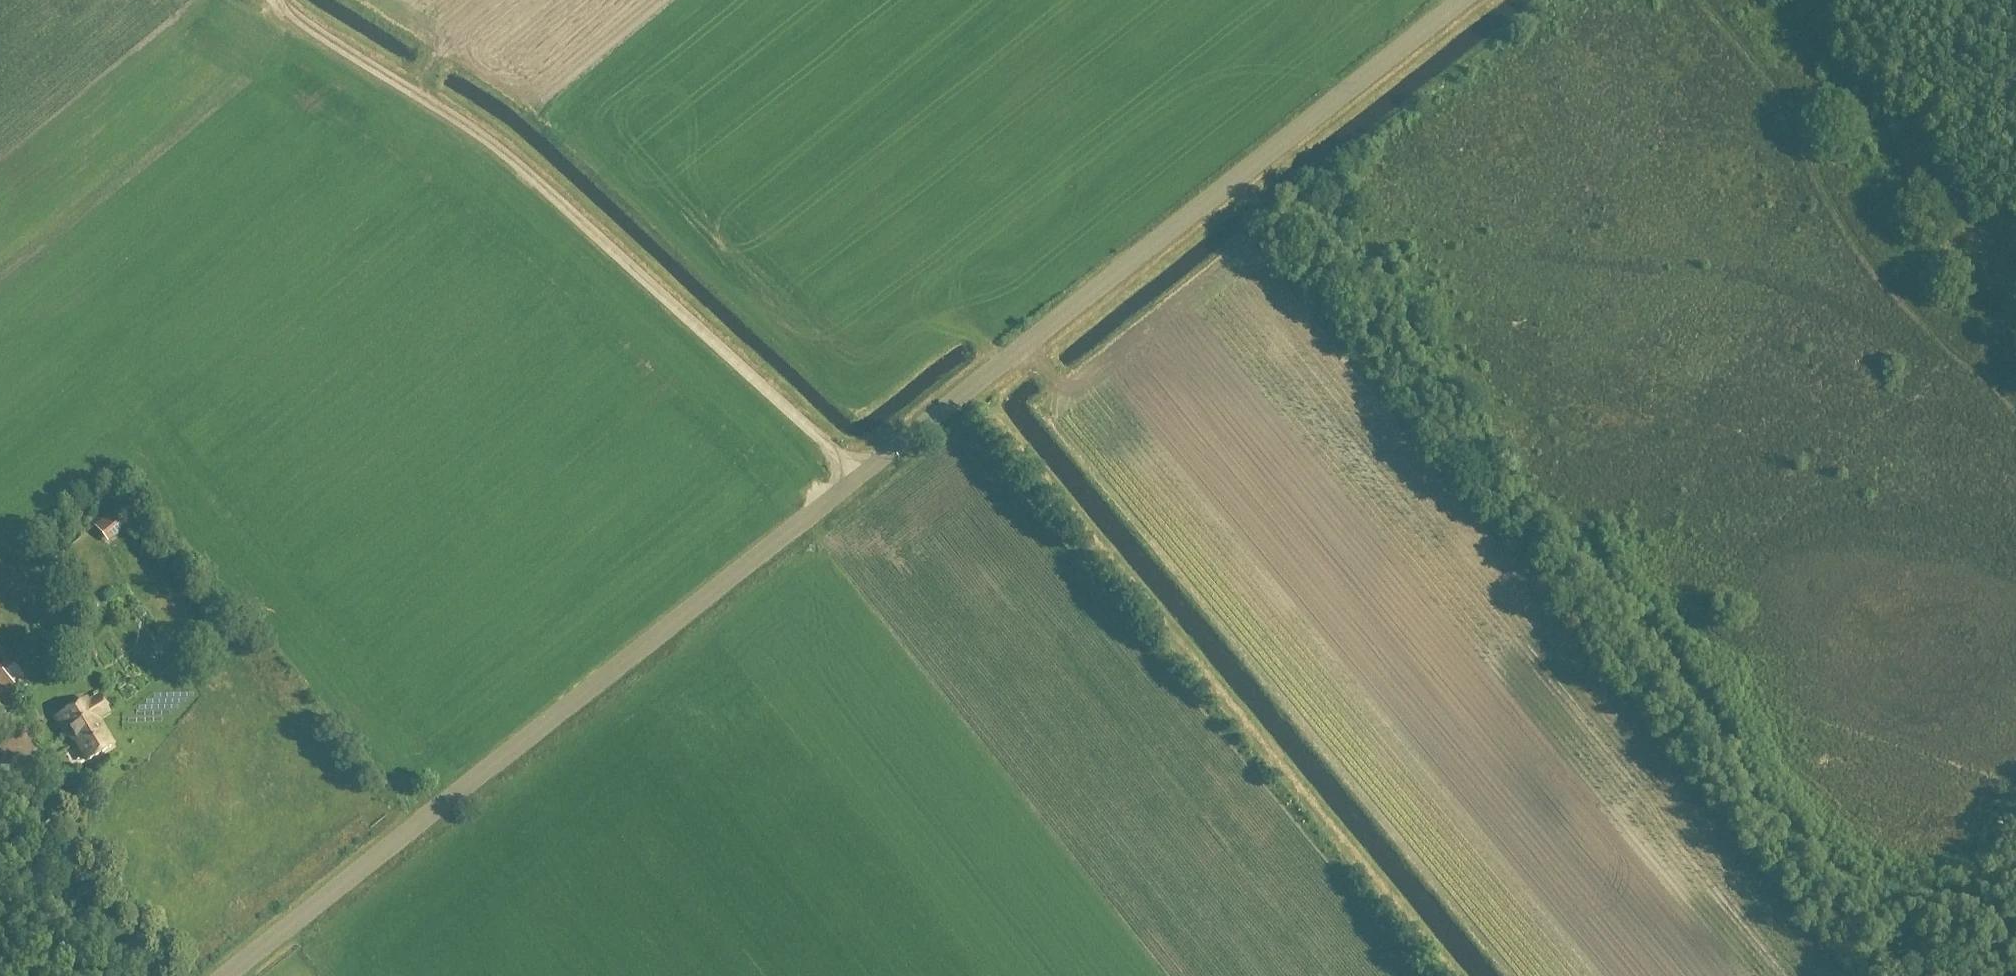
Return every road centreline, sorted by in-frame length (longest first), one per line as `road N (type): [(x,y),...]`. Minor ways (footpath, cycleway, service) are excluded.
road 1 (unclassified): [(230,975),(1466,0)]

